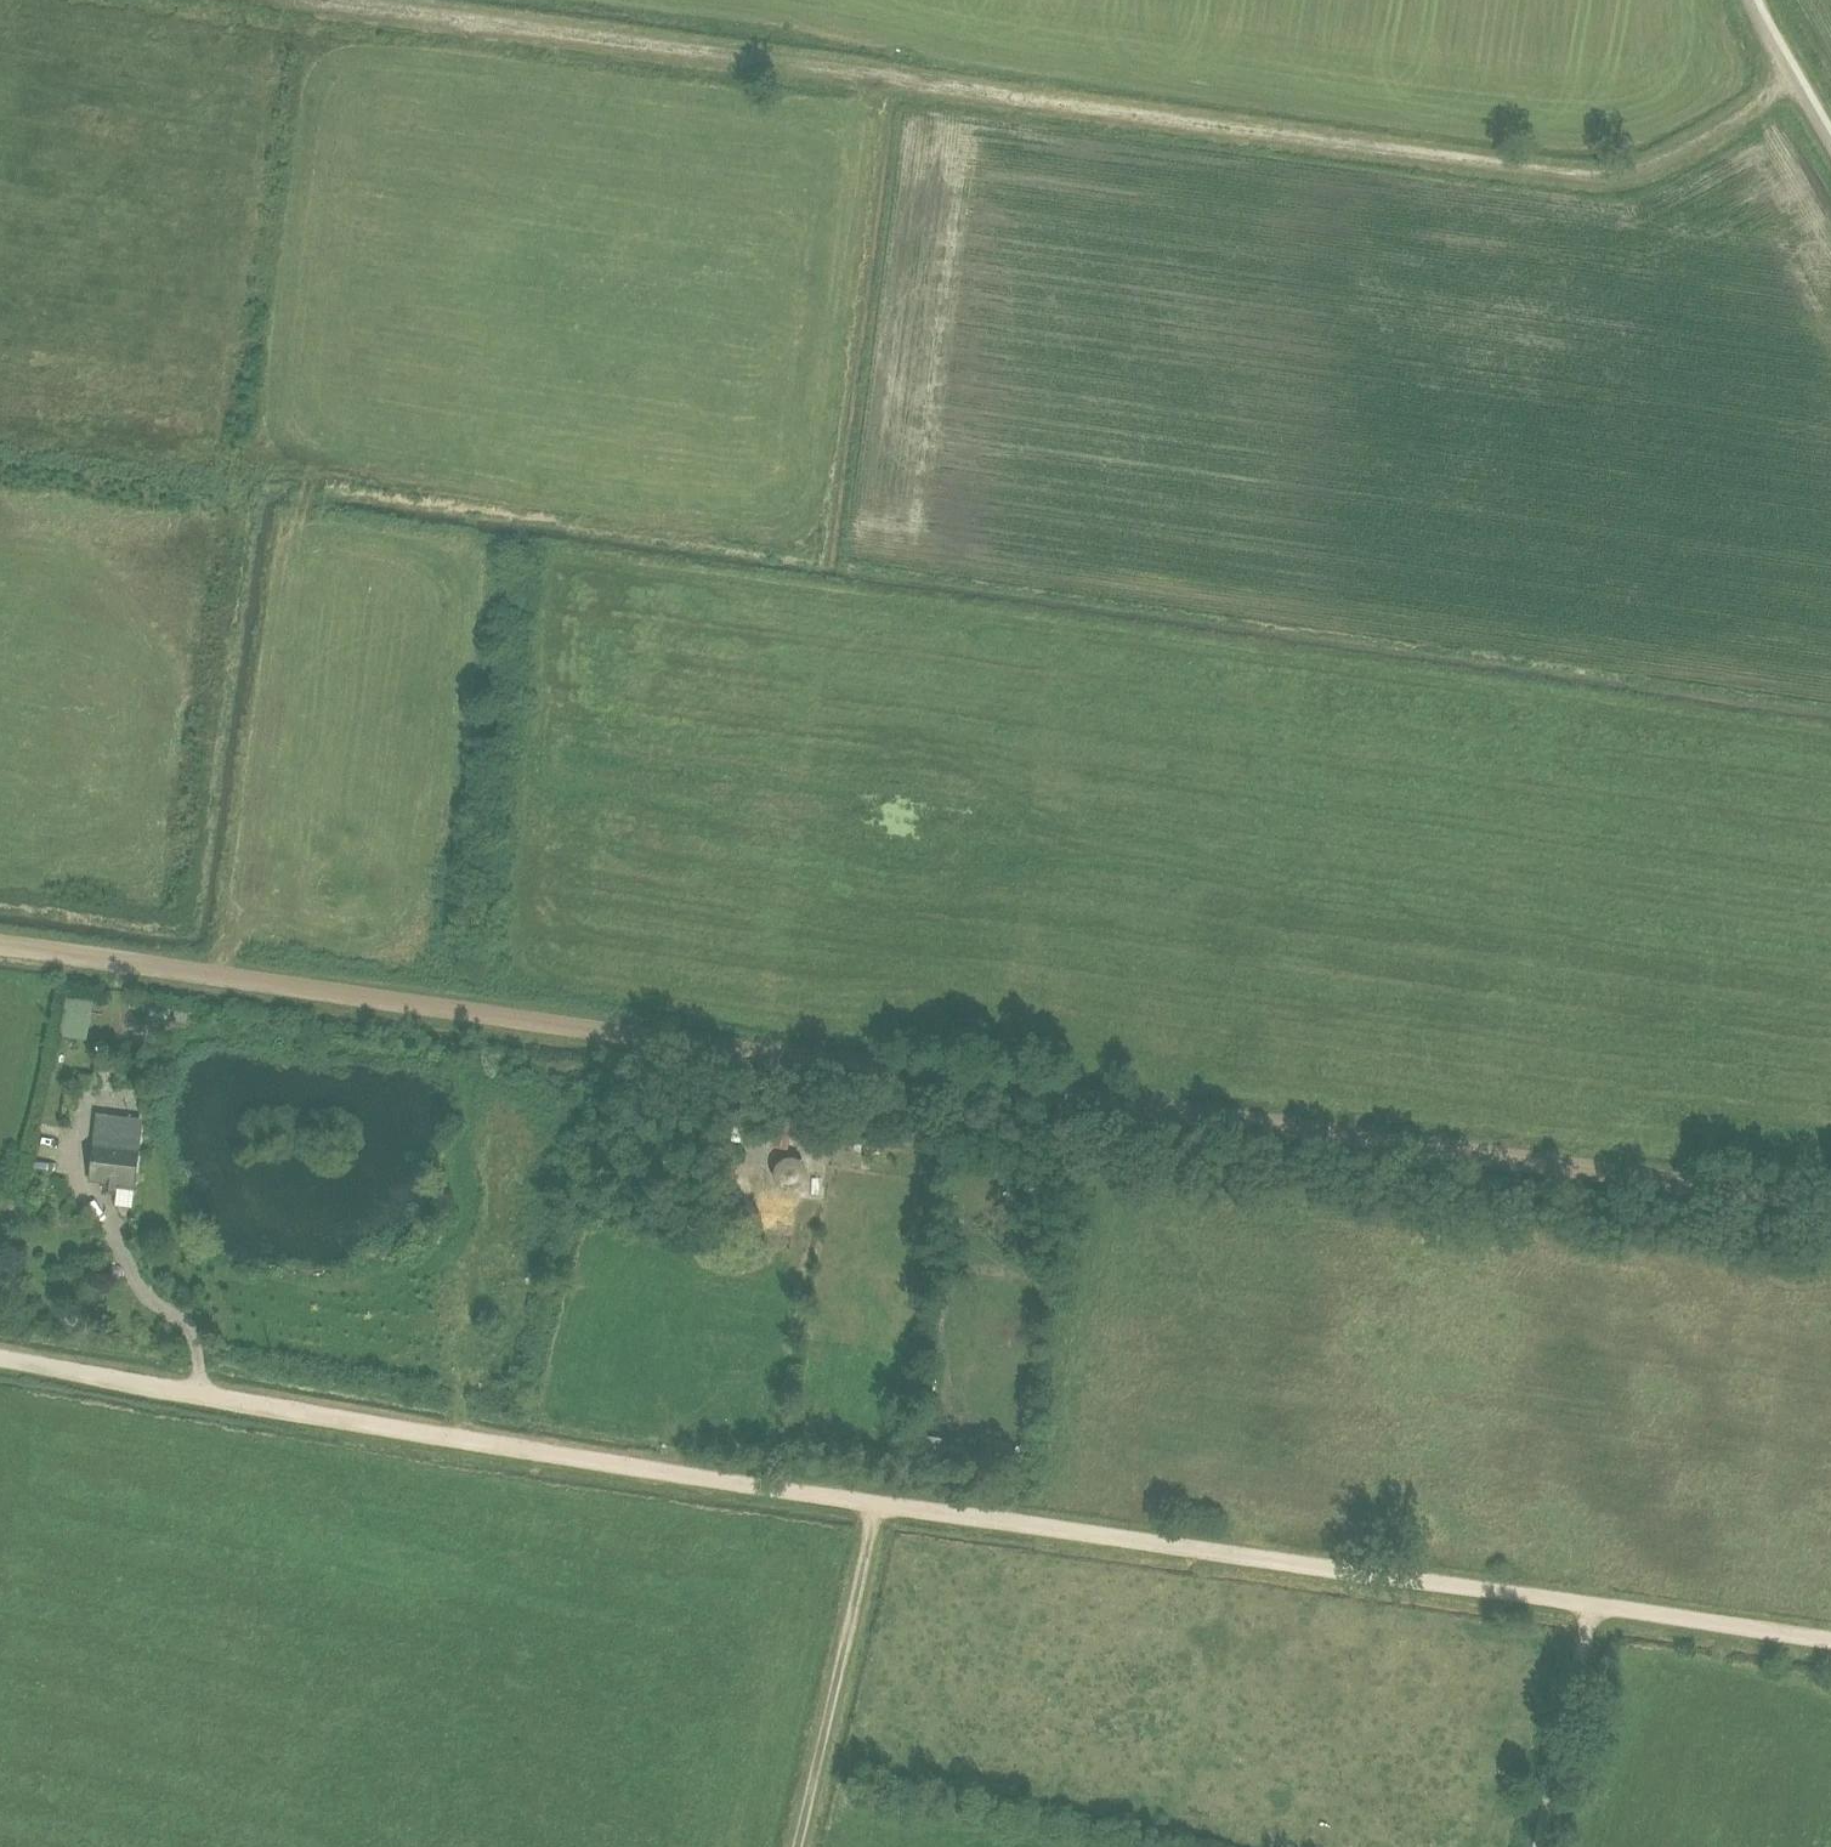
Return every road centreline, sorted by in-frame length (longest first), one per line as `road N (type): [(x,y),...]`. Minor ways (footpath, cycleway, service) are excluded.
road 1 (track): [(1830,1633),(876,1494),(0,1354)]
road 2 (track): [(1830,1206),(0,947)]
road 3 (track): [(1801,77),(1658,163),(1592,176),(1113,120),(340,0)]
road 4 (track): [(793,1846),(876,1494)]
road 5 (track): [(1532,1846),(1589,1592)]
road 6 (track): [(1751,0),(1830,144)]

